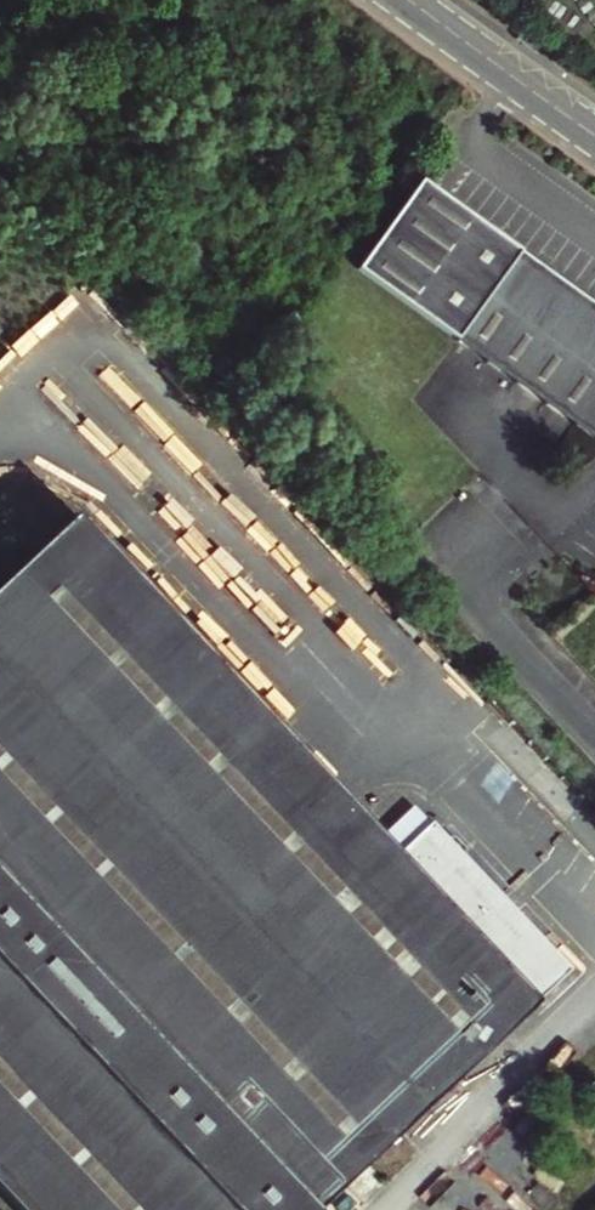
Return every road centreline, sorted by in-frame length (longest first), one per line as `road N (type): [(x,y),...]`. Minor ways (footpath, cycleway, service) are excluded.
road 1 (tertiary): [(594,135),(407,0)]

